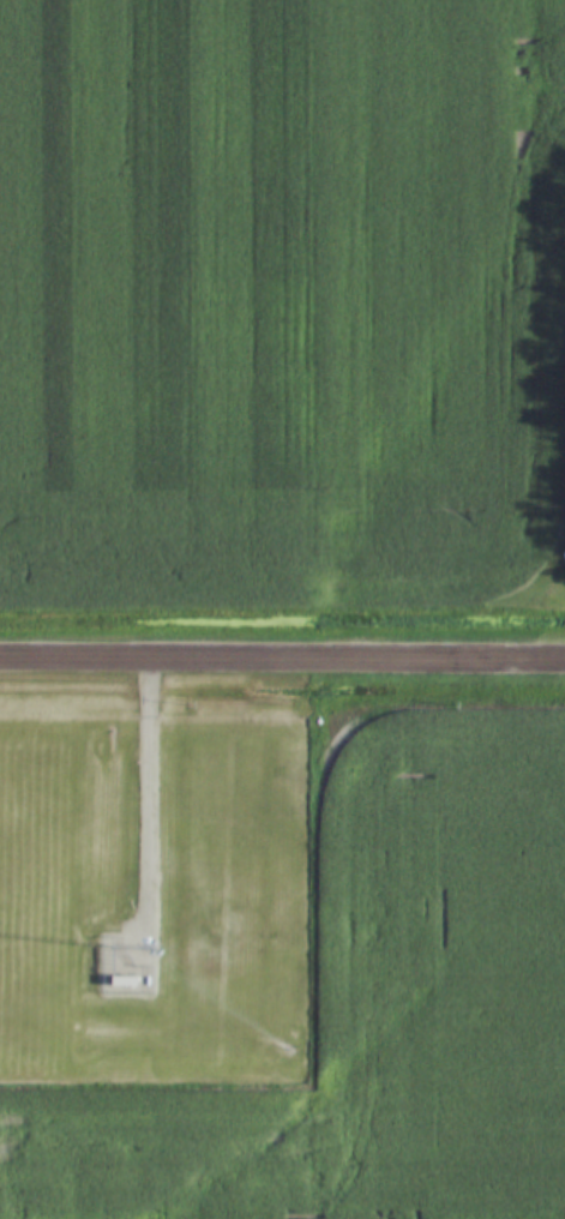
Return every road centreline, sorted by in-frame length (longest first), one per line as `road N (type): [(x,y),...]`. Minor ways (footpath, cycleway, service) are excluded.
road 1 (tertiary): [(0,654),(564,657)]

